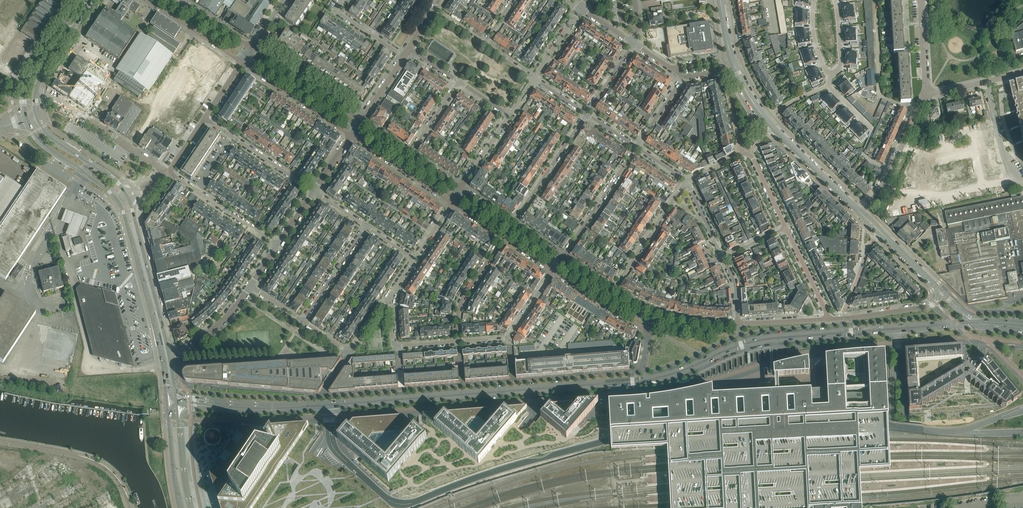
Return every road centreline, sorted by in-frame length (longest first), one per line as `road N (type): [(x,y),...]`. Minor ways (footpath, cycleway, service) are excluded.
road 1 (secondary): [(1022,322),(758,338),(632,379),(303,404),(176,397)]
road 2 (secondary): [(177,405),(273,411),(632,384),(768,341),(969,326),(1022,330)]
road 3 (secondary): [(118,201),(168,402)]
road 4 (secondary): [(176,397),(127,197)]
road 5 (residential): [(859,211),(769,123),(735,68)]
road 6 (unclassified): [(131,507),(104,465),(0,441)]
road 7 (residential): [(859,211),(882,187),(925,96)]
road 8 (residential): [(241,62),(351,135)]
road 9 (residential): [(563,257),(636,147)]
road 10 (residential): [(166,171),(276,244)]
road 11 (residential): [(586,114),(512,223)]
road 12 (residential): [(313,191),(204,117)]
road 13 (residential): [(613,290),(686,181)]
road 14 (residential): [(738,323),(668,316),(613,290)]
road 15 (residential): [(360,121),(252,48)]
road 16 (residential): [(553,271),(508,337),(459,341)]
road 17 (secondary): [(26,120),(42,144),(118,201)]
road 18 (secondary): [(127,197),(54,140),(38,116)]
road 19 (residential): [(304,322),(352,348),(391,294)]
road 20 (residential): [(351,135),(451,202)]

